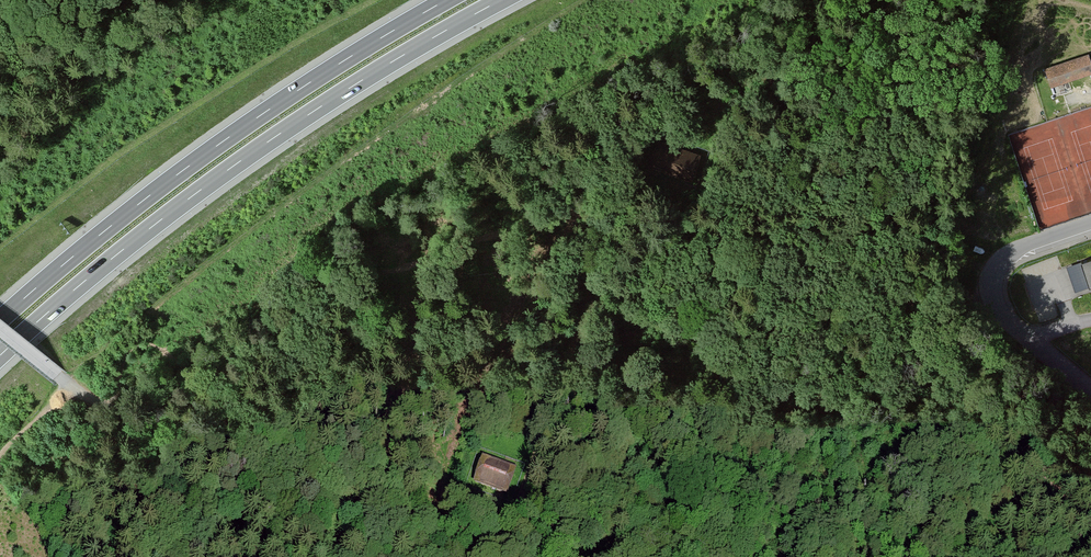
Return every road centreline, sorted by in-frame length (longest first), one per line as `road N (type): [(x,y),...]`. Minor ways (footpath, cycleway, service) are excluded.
road 1 (motorway): [(0,355),(234,165),(501,0)]
road 2 (track): [(505,556),(406,511),(195,443),(87,396),(0,329)]
road 3 (motorway): [(446,0),(219,144),(0,320)]
road 4 (track): [(649,128),(512,518),(491,549)]
road 5 (track): [(649,128),(657,103),(679,80),(706,75),(747,46),(897,0)]
road 6 (unclassified): [(1090,223),(1006,258),(994,273),(993,293),(1028,340),(1090,398)]

